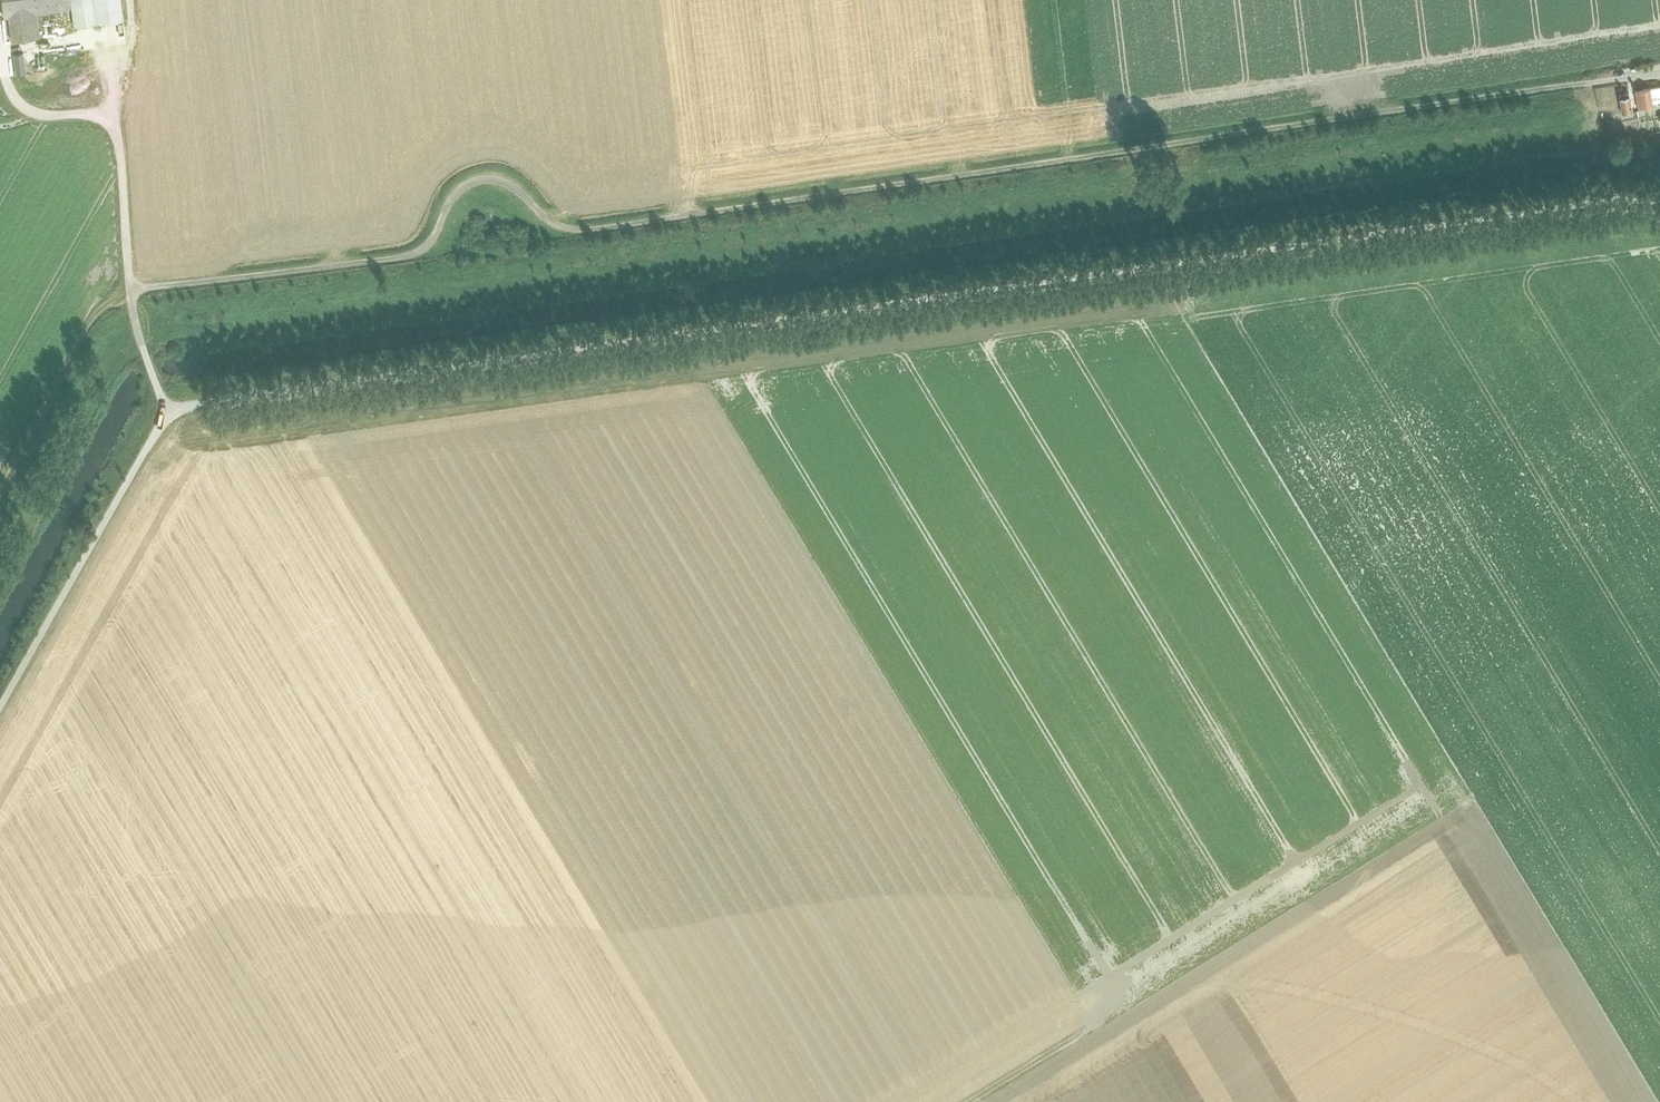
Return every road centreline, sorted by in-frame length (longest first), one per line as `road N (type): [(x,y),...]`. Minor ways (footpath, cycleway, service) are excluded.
road 1 (unclassified): [(170,413),(131,289),(417,251),(454,192),(480,178),(511,183),(552,220),(587,229),(1659,76)]
road 2 (unclassified): [(1659,202),(1604,201),(217,399),(170,413)]
road 3 (unclassified): [(0,707),(170,413)]

